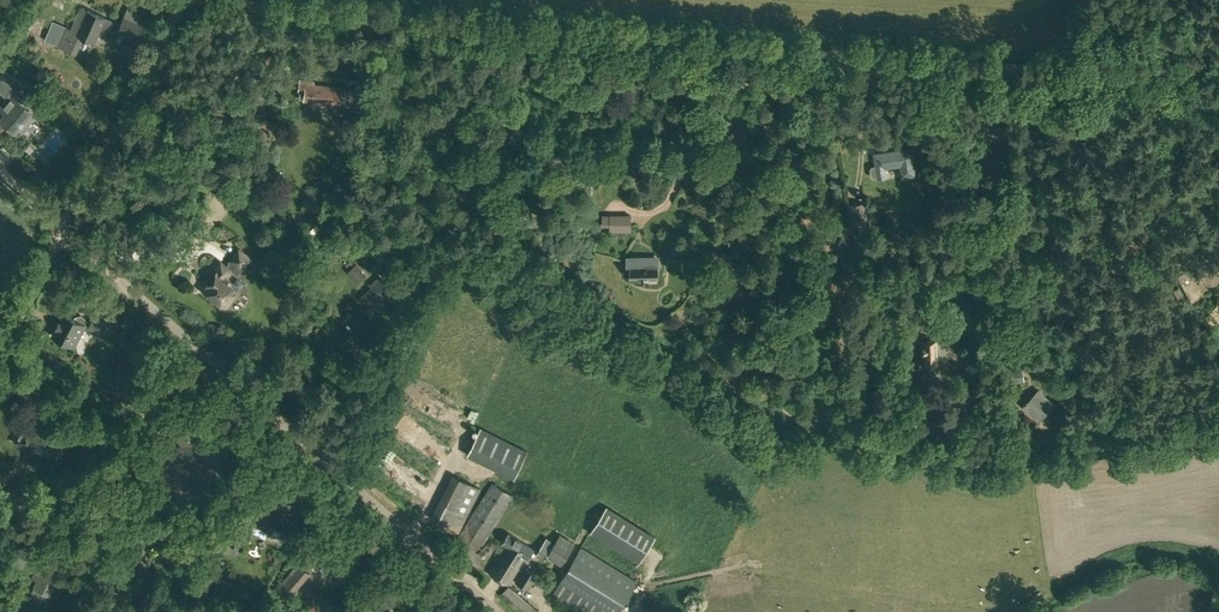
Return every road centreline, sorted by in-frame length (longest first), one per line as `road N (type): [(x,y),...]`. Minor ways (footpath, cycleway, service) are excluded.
road 1 (track): [(1218,59),(1037,65),(524,30),(231,0)]
road 2 (unclassified): [(493,611),(66,230)]
road 3 (unclassified): [(66,230),(185,0)]
road 4 (unclassified): [(0,354),(66,230)]

